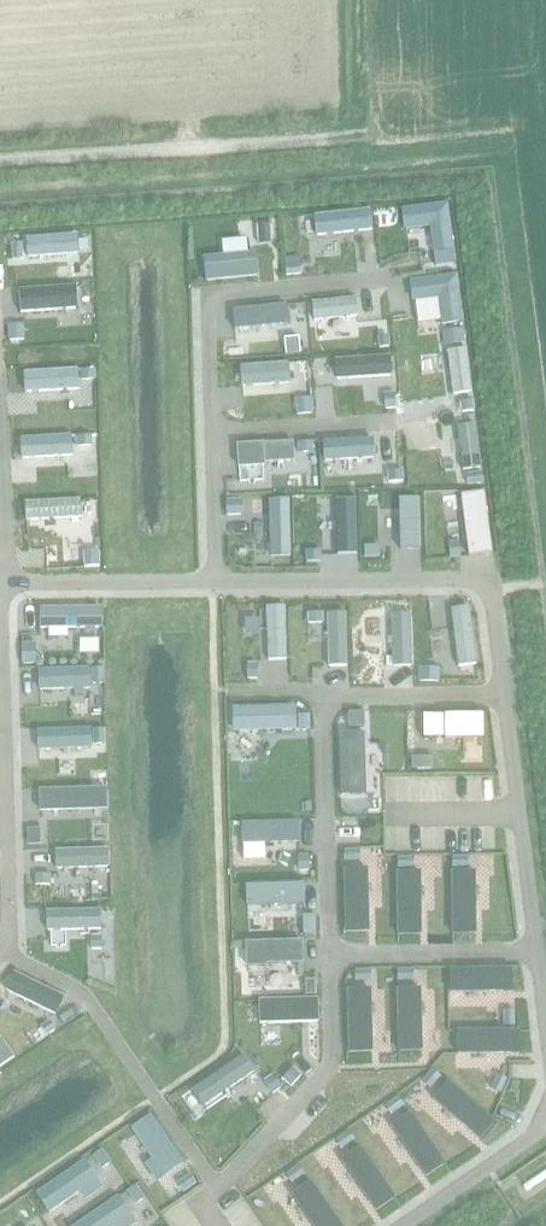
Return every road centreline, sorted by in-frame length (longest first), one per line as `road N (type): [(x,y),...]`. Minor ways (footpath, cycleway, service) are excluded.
road 1 (unclassified): [(0,160),(366,134)]

